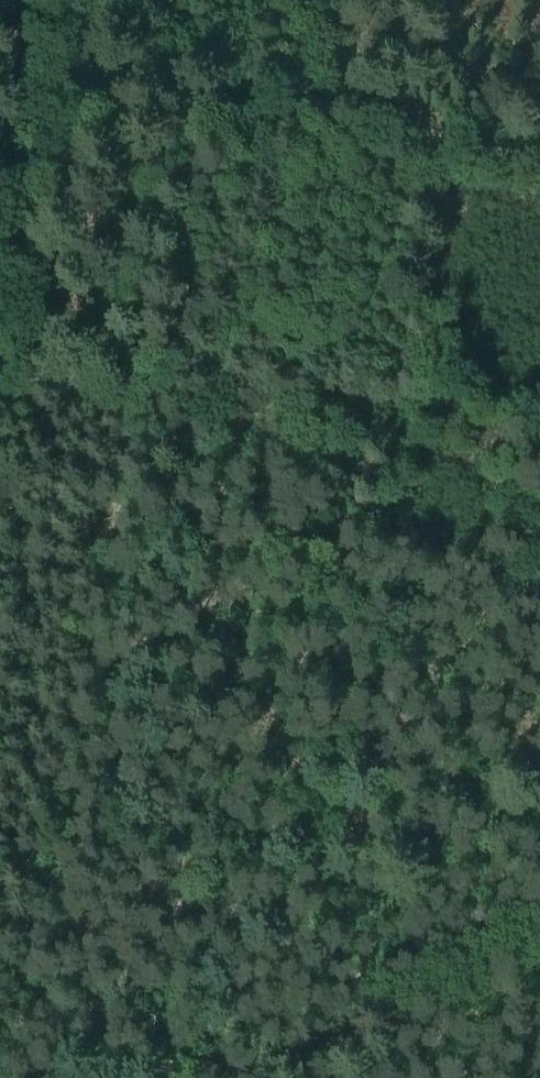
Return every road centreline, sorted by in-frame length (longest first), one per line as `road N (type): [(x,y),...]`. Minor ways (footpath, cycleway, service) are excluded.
road 1 (track): [(66,0),(0,395)]

